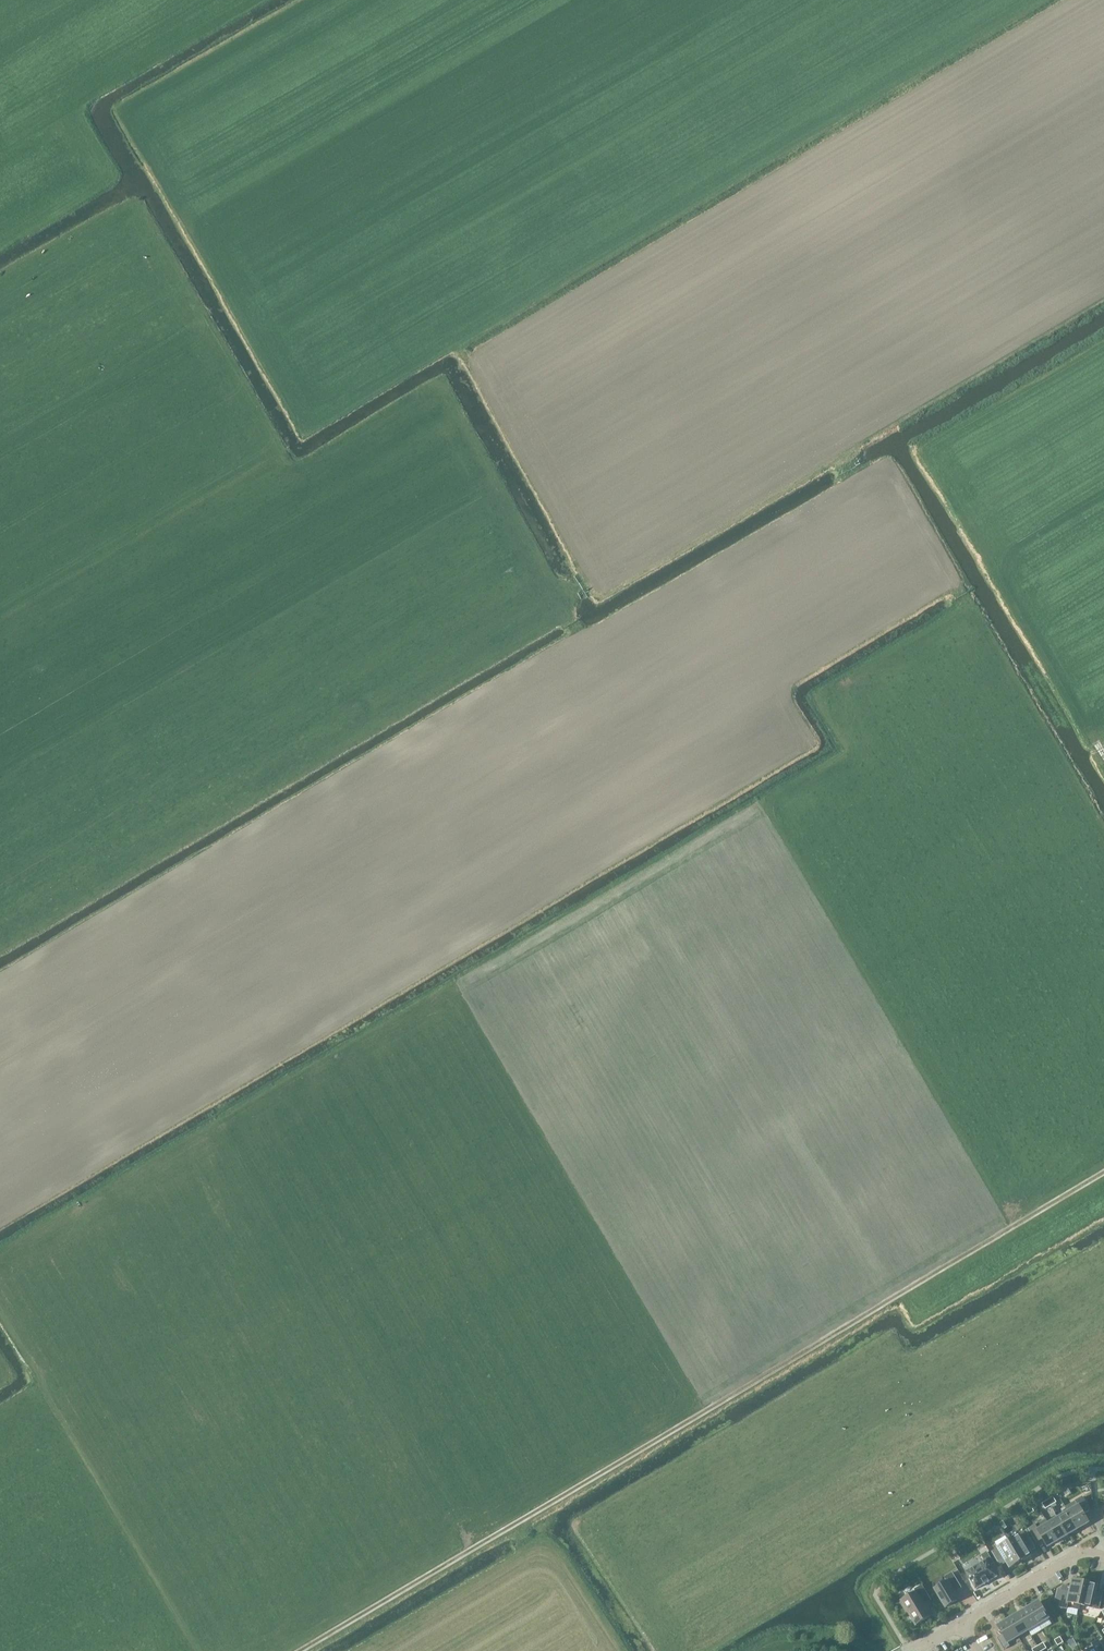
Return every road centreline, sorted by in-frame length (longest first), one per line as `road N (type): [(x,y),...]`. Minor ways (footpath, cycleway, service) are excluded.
road 1 (residential): [(961,1626),(1084,1552),(1103,1557)]

